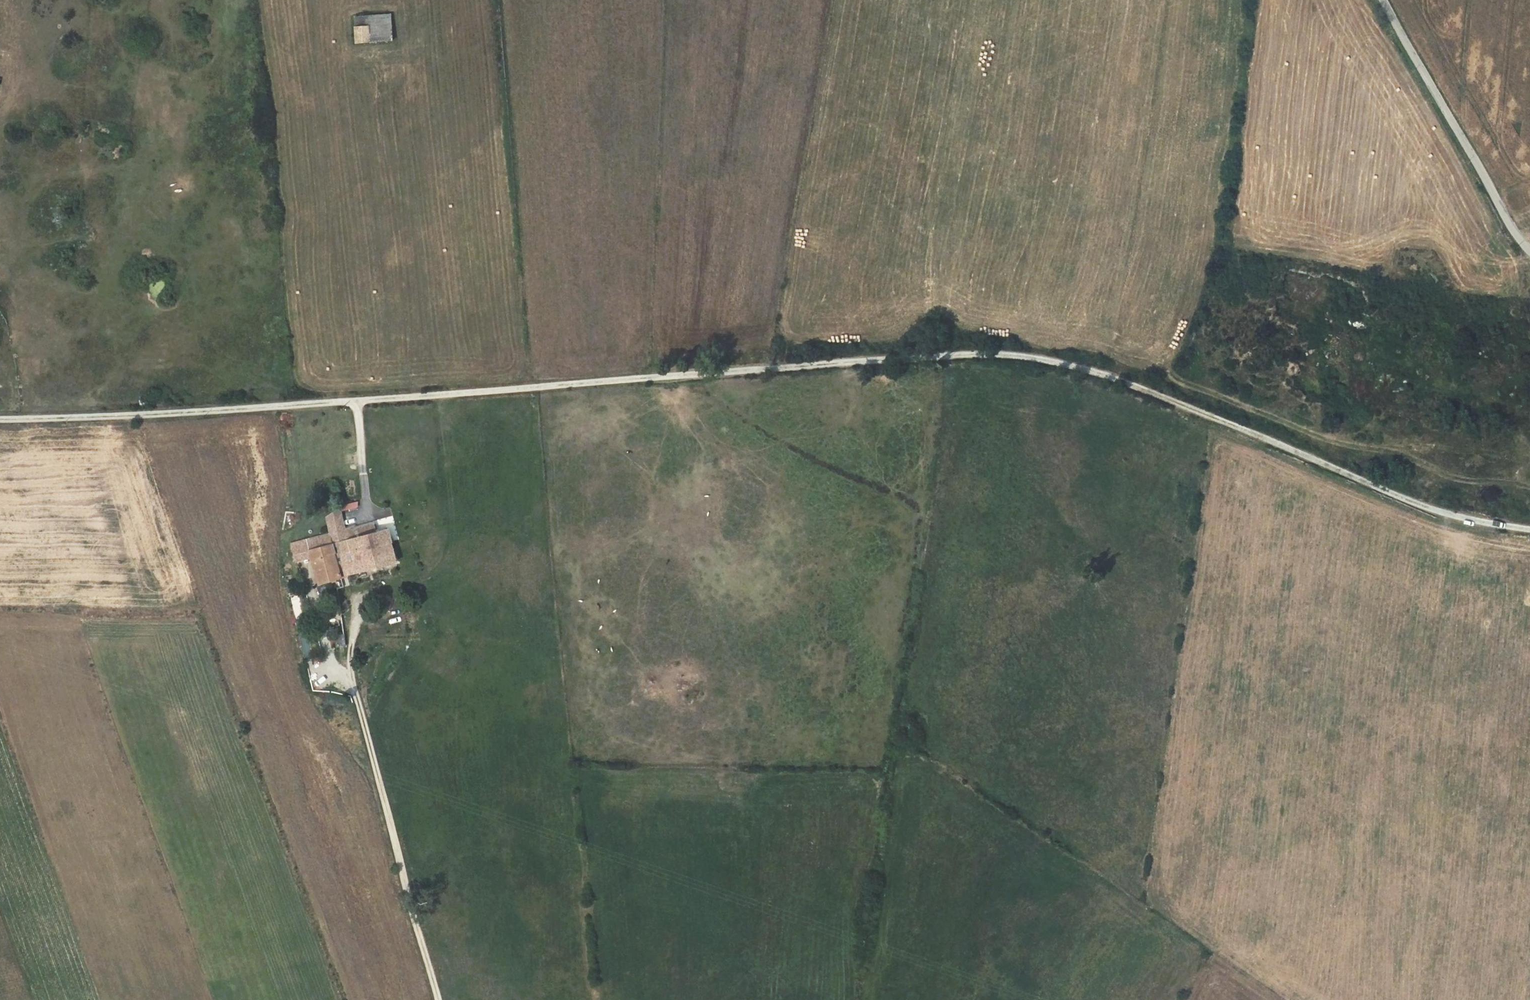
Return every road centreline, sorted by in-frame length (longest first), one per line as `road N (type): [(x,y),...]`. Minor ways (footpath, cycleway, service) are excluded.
road 1 (unclassified): [(1529,531),(1461,521),(1387,495),(1073,366),(976,354),(123,416),(0,418)]
road 2 (unclassified): [(1380,0),(1529,255)]

